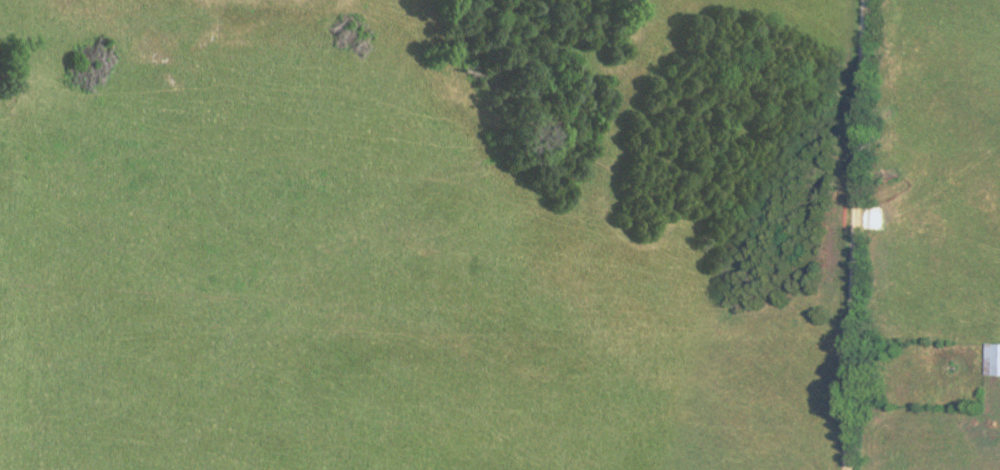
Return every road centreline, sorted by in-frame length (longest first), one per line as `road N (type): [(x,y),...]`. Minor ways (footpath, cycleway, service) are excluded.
road 1 (residential): [(869,0),(852,469)]

